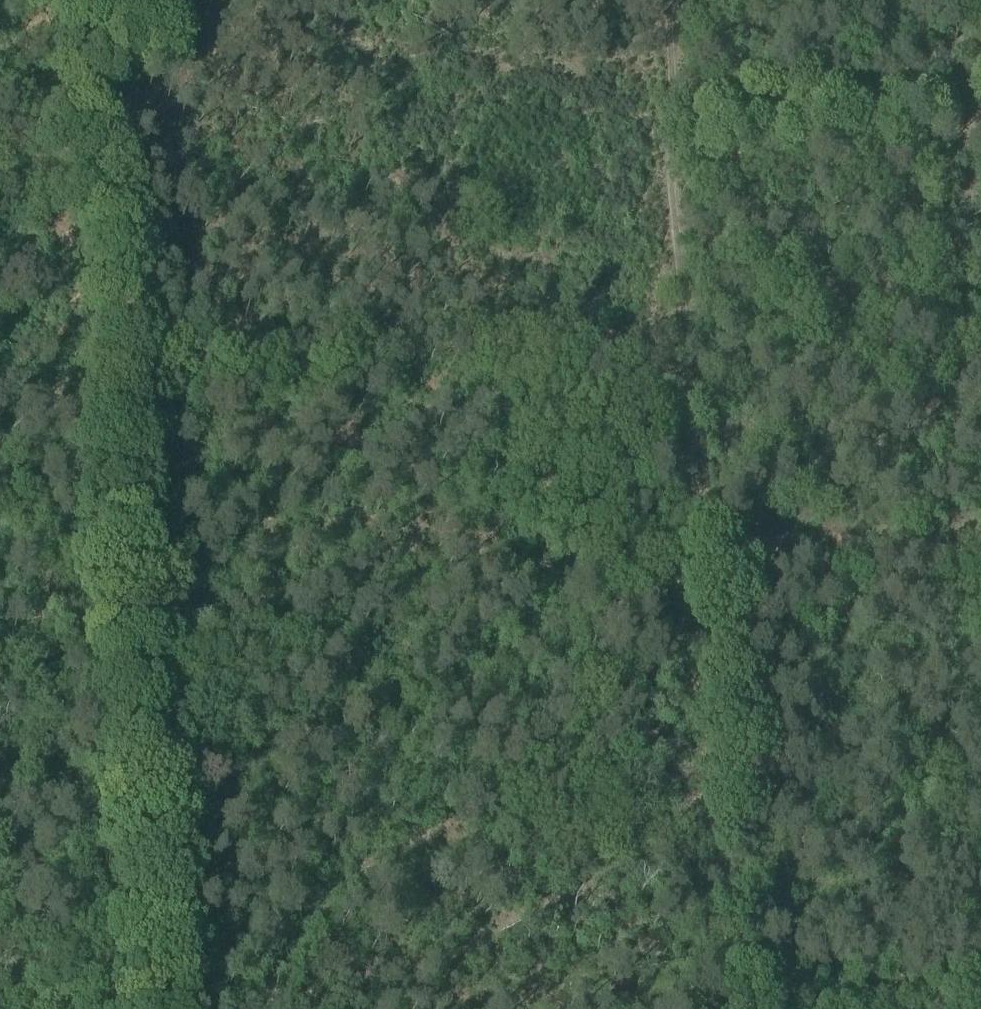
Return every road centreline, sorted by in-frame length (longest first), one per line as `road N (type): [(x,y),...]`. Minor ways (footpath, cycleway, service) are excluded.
road 1 (track): [(0,487),(123,426),(163,381),(210,355),(689,334)]
road 2 (track): [(677,0),(689,334)]
road 3 (track): [(702,535),(980,552)]
road 4 (track): [(689,334),(702,535)]

